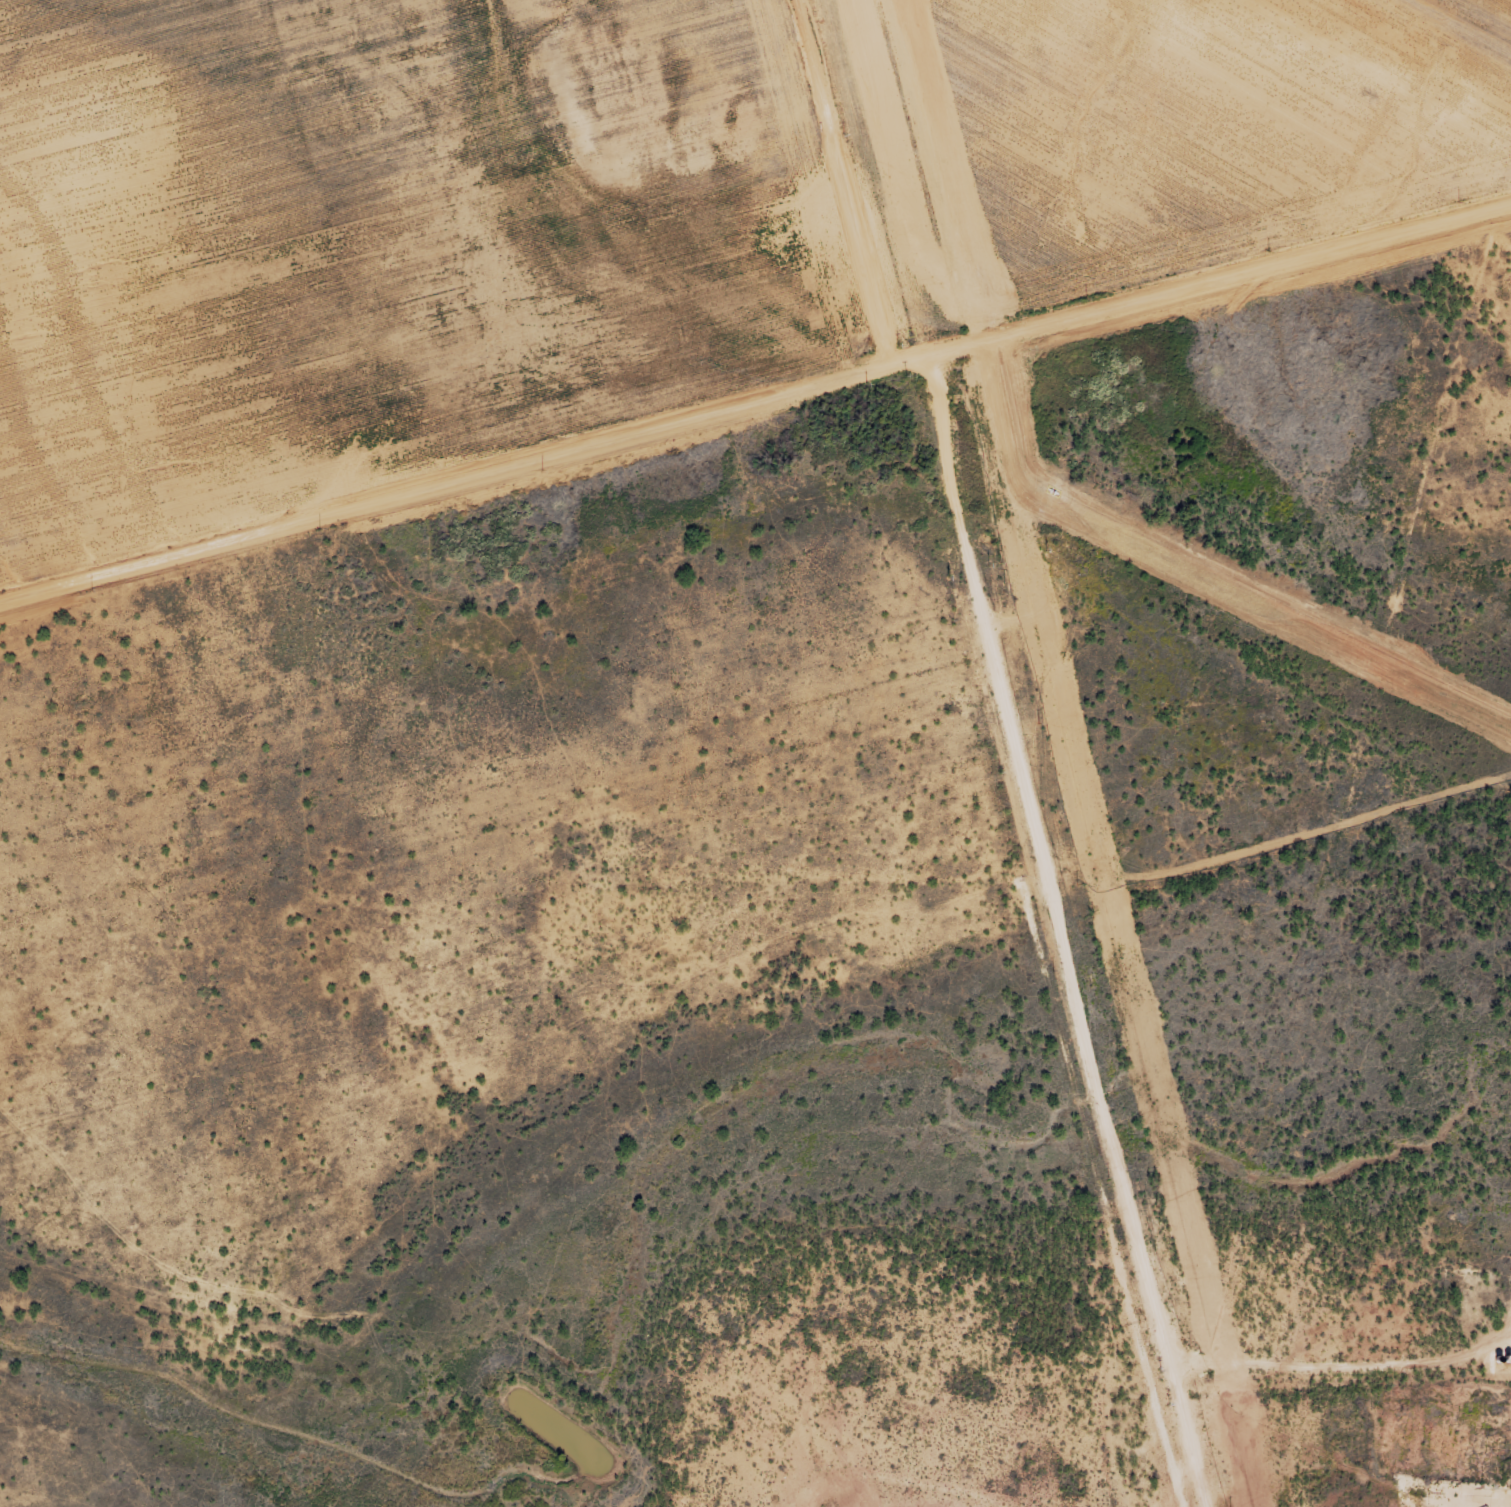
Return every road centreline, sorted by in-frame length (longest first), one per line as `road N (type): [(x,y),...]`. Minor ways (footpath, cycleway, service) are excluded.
road 1 (residential): [(0,612),(1510,231)]
road 2 (residential): [(885,343),(787,0)]

